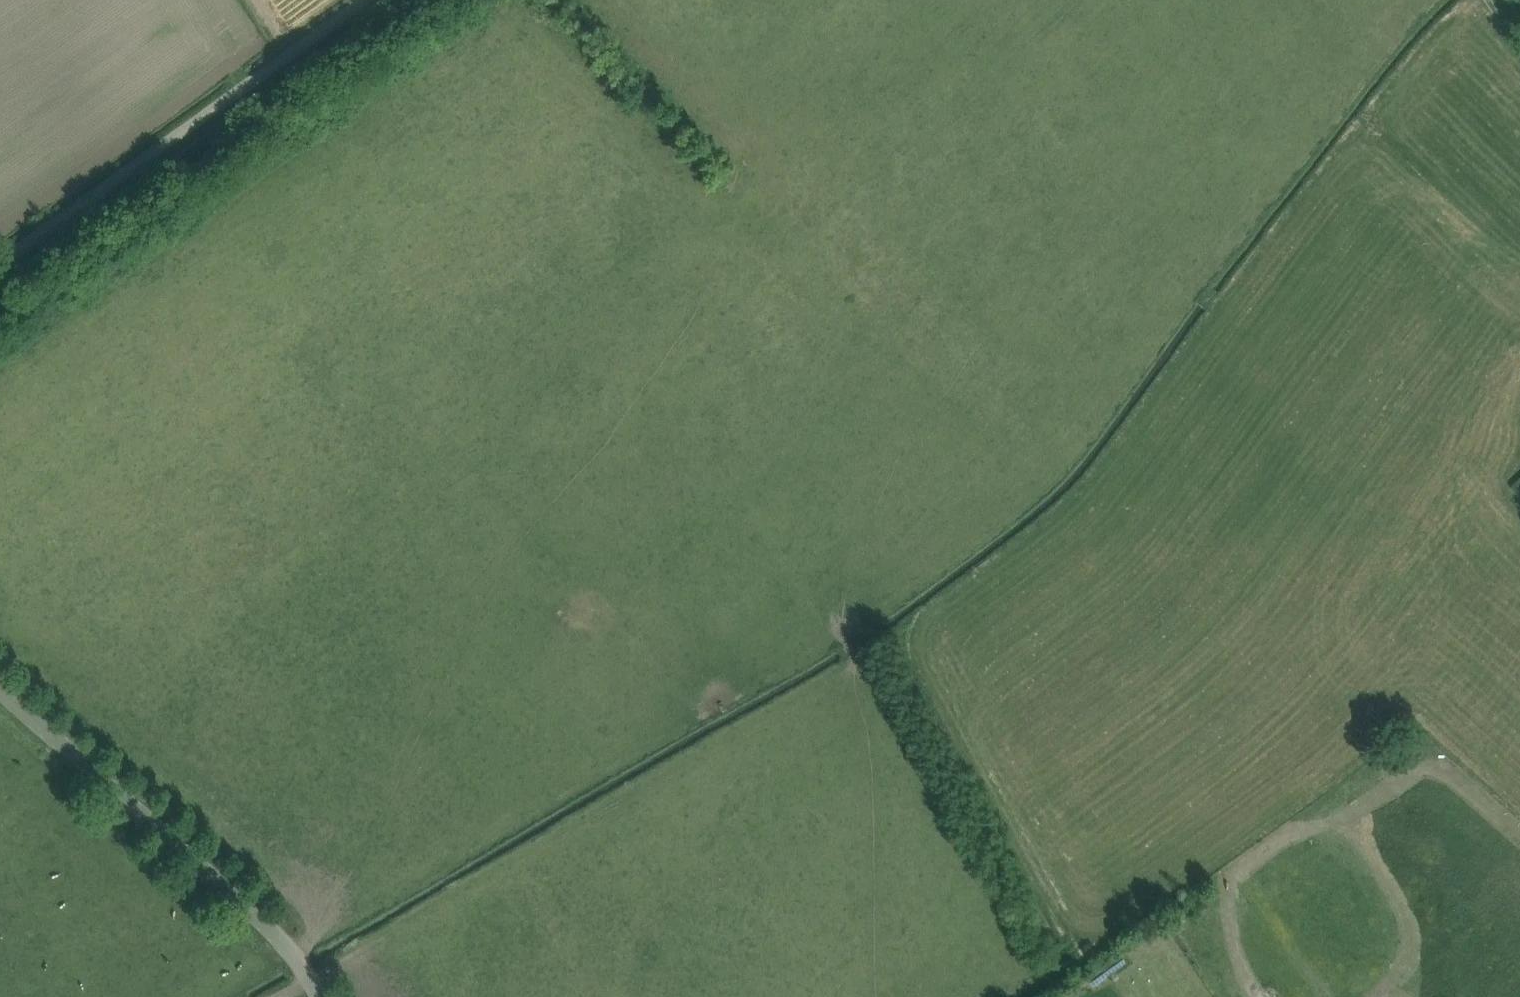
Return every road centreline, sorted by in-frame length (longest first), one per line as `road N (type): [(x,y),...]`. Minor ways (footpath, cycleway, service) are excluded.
road 1 (unclassified): [(0,266),(365,0)]
road 2 (unclassified): [(319,996),(249,905),(0,682)]

